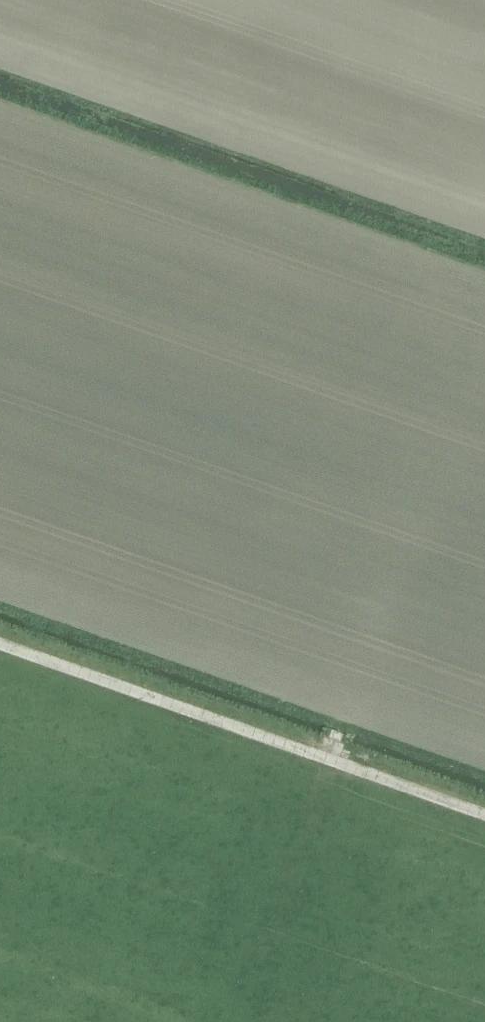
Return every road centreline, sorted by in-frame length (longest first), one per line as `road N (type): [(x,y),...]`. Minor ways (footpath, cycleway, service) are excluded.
road 1 (track): [(0,644),(484,814)]

